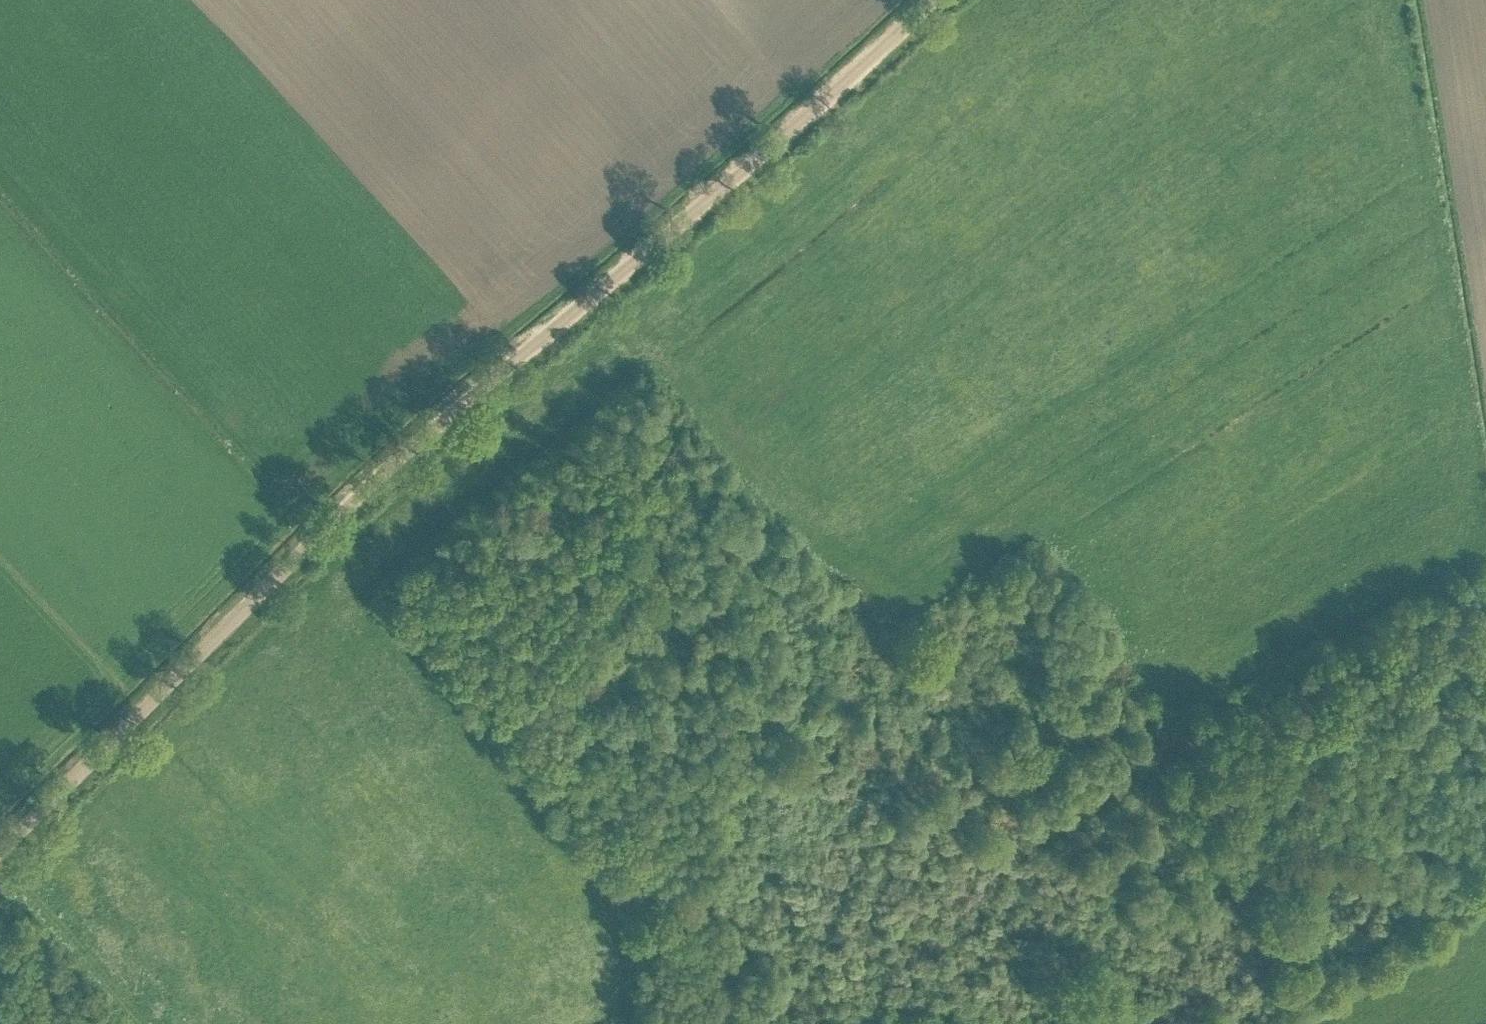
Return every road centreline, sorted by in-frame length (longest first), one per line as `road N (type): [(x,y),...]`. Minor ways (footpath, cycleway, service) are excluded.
road 1 (tertiary): [(0,849),(446,415),(931,0)]

